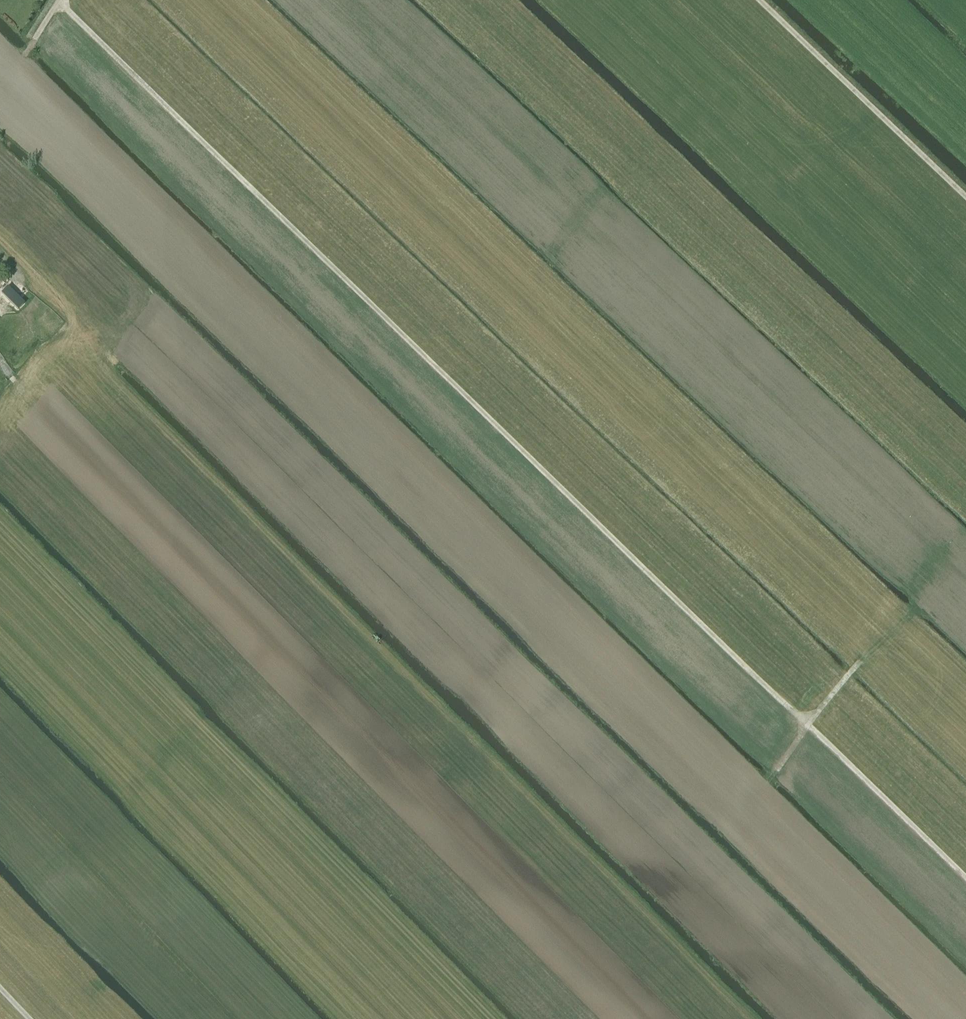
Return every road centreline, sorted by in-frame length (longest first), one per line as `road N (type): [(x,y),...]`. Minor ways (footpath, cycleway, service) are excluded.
road 1 (track): [(965,878),(59,2)]
road 2 (track): [(778,769),(853,669)]

